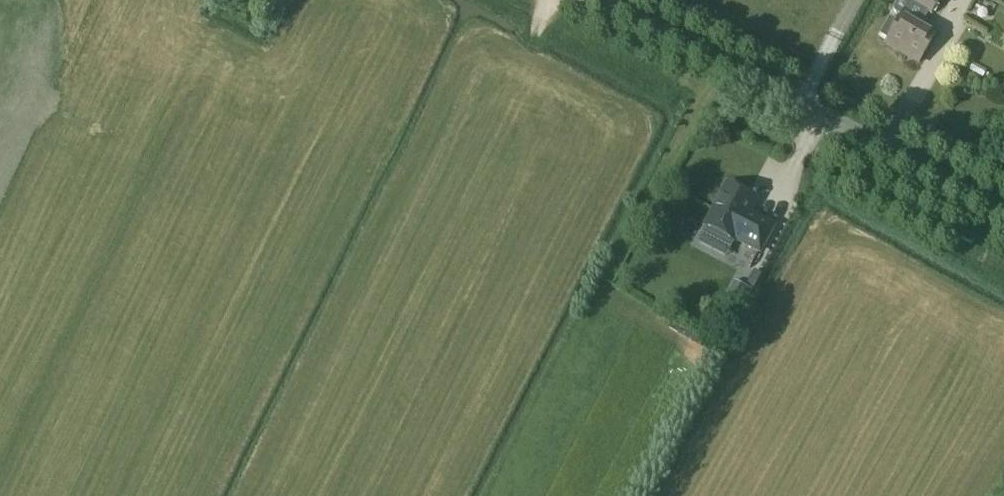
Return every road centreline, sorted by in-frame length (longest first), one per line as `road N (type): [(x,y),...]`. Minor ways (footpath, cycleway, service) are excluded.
road 1 (unclassified): [(1003,218),(603,0)]

